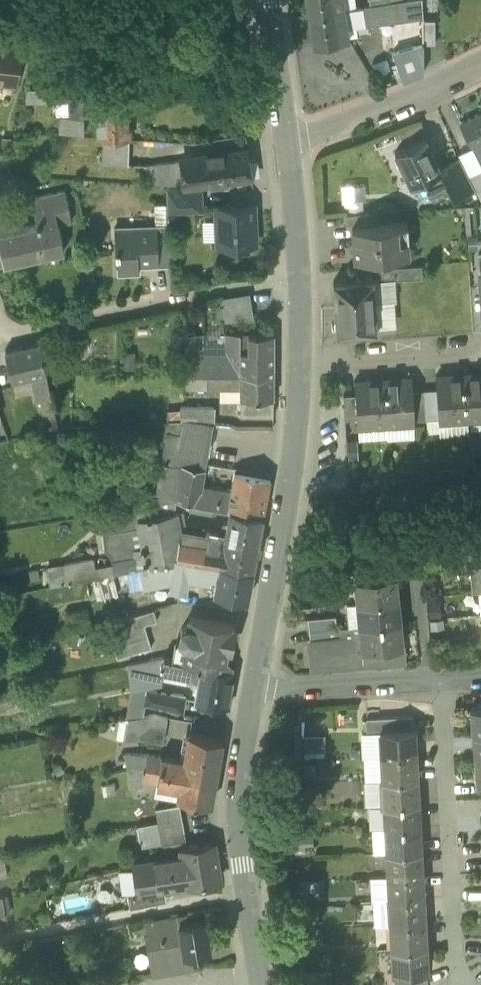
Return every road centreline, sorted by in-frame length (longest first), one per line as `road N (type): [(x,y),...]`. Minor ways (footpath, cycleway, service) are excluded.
road 1 (tertiary): [(253,690),(293,463),(300,359)]
road 2 (residential): [(299,274),(0,334)]
road 3 (residential): [(458,984),(438,681)]
road 4 (tertiary): [(261,984),(238,808),(253,690)]
road 5 (residential): [(288,144),(480,65)]
road 6 (residential): [(253,690),(438,681)]
road 7 (residential): [(480,347),(300,359)]
road 8 (tertiary): [(288,144),(266,0)]
road 9 (tertiary): [(299,274),(288,144)]

